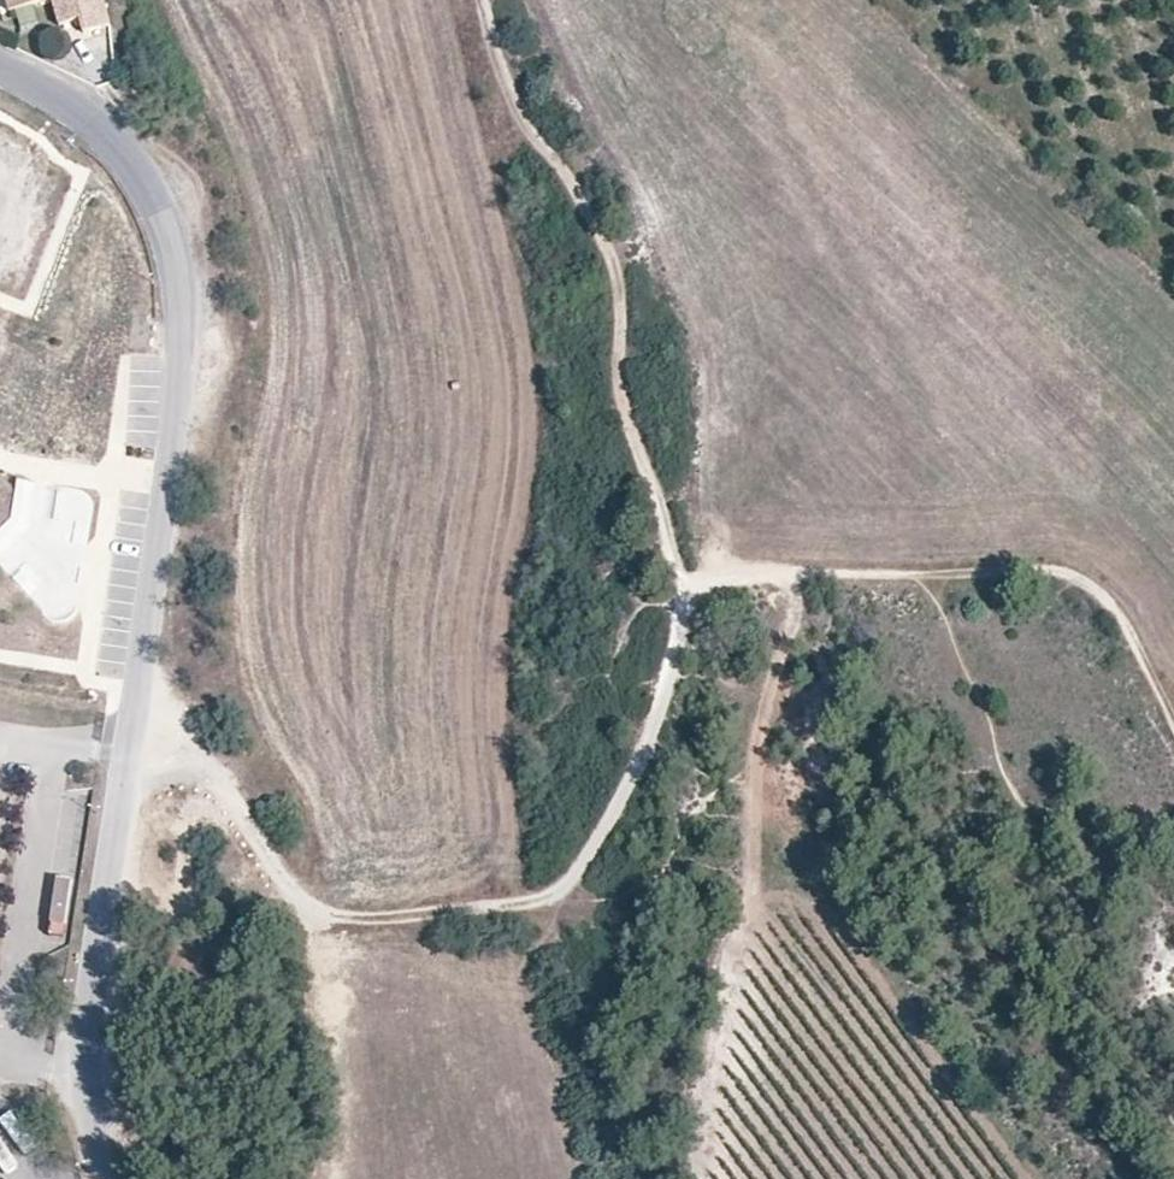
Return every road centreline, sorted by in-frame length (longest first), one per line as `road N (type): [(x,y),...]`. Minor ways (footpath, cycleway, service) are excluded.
road 1 (track): [(131,733),(167,748),(222,793),(297,912),(325,926),(379,928),(538,901),(579,873),(632,784),(666,692),(679,599),(717,582),(1064,573),(1104,602),(1173,726)]
road 2 (residential): [(100,1178),(88,1138),(89,1011),(169,474),(182,293),(172,247),(132,165),(97,130),(0,71)]
road 3 (track): [(487,0),(505,74),(539,143),(577,190),(615,272),(626,411),(679,599)]

